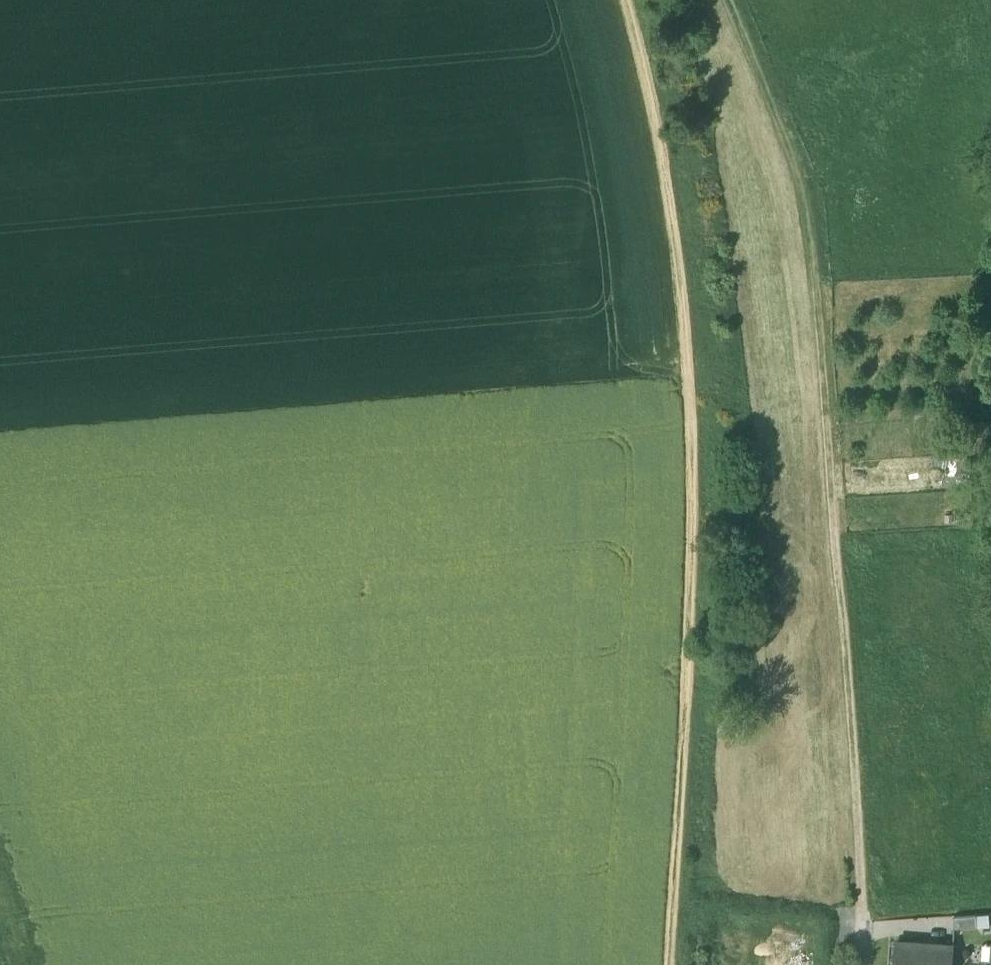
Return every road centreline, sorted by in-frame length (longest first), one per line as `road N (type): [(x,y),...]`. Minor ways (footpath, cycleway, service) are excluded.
road 1 (track): [(738,0),(817,196),(861,917)]

